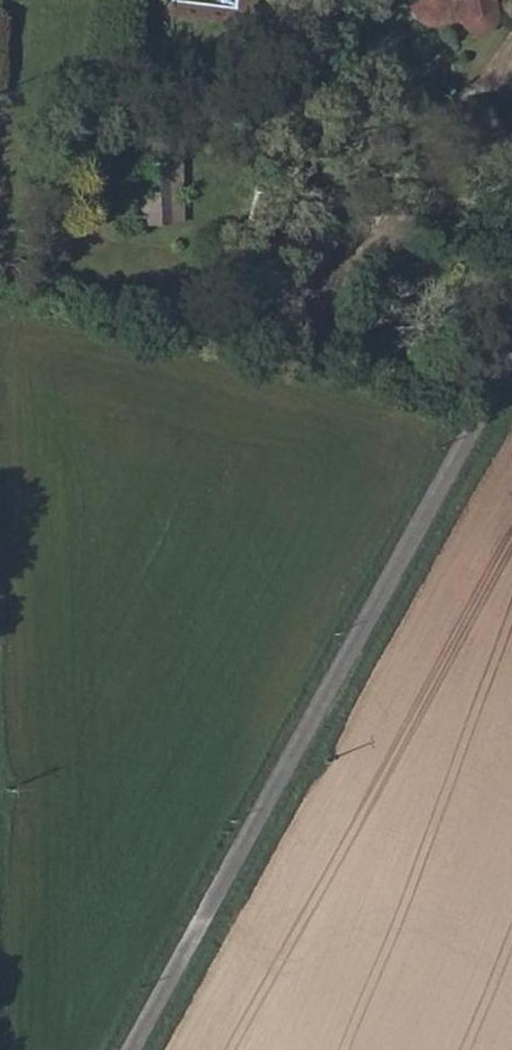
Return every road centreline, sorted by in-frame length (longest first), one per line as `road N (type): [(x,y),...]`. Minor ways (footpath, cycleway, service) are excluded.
road 1 (unclassified): [(511,366),(130,1049)]

